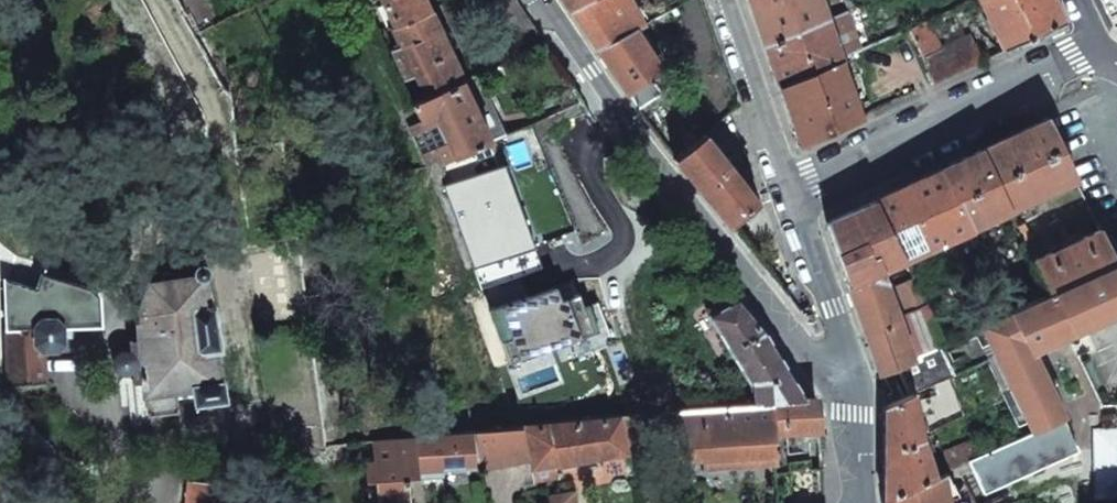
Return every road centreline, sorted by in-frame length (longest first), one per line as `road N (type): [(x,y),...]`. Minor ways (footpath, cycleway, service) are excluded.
road 1 (residential): [(542,0),(653,163),(850,402)]
road 2 (residential): [(1097,48),(790,190)]
road 3 (residential): [(850,402),(844,346),(790,190)]
road 4 (residential): [(790,190),(721,0)]

